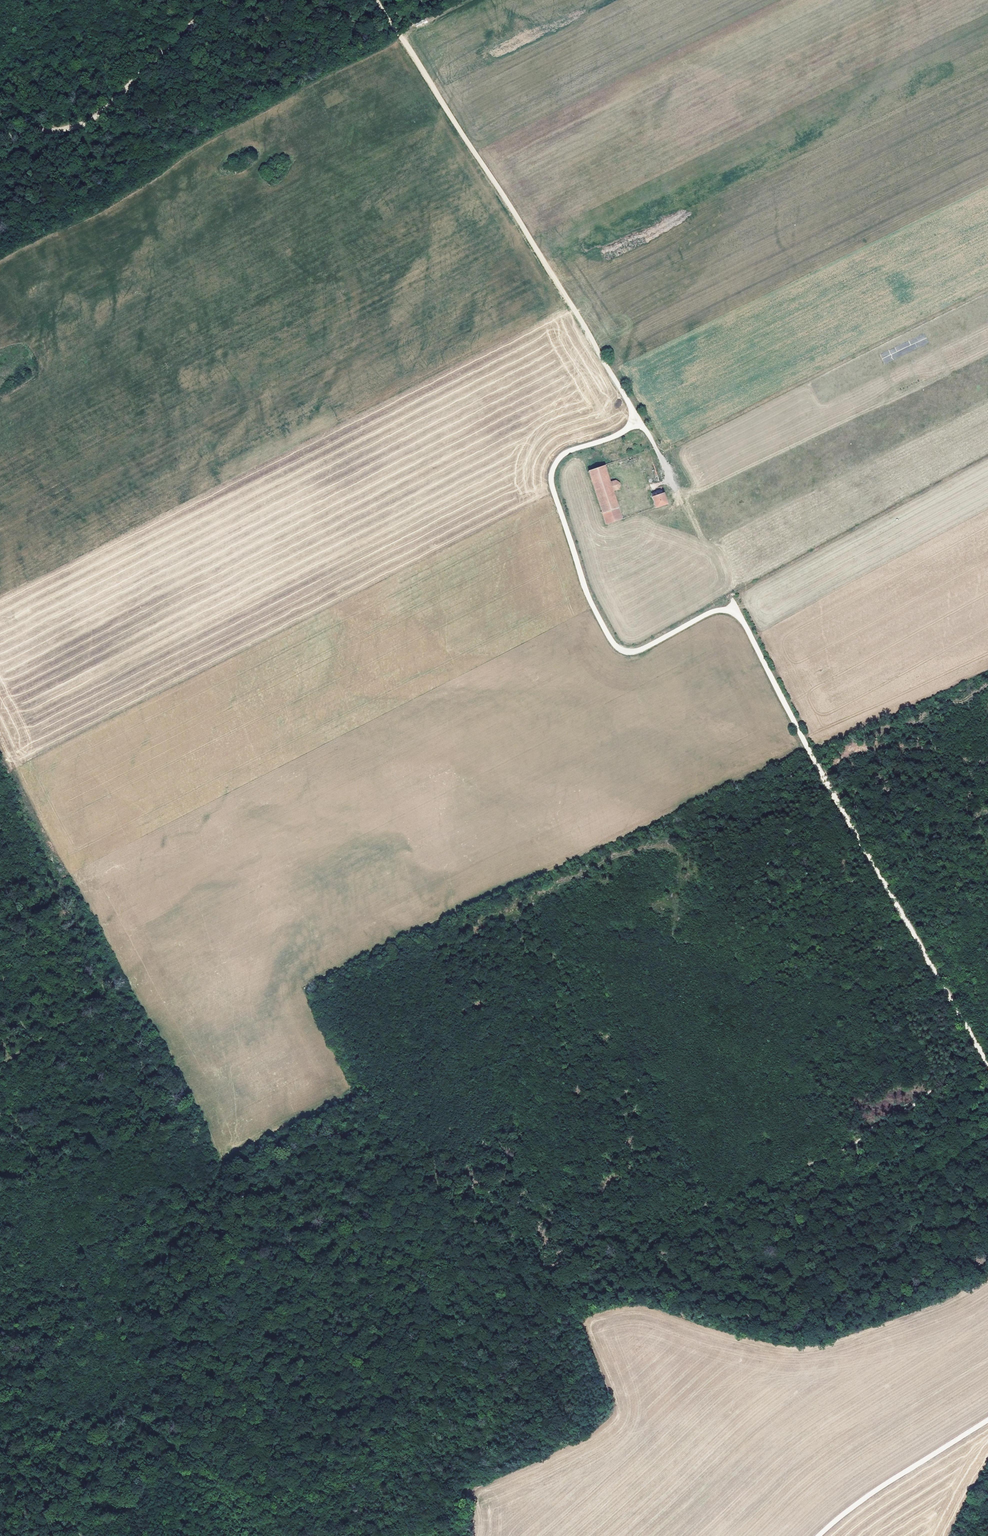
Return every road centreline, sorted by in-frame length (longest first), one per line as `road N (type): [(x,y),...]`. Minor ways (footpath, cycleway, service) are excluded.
road 1 (track): [(987,1058),(742,620),(715,613),(626,654),(610,640),(552,477),(564,456),(630,429),(632,411),(380,0)]
road 2 (track): [(157,1371),(0,1075)]
road 3 (track): [(213,0),(97,113),(60,128),(0,134)]
road 4 (track): [(820,1535),(987,1421)]
road 5 (track): [(80,1535),(0,1384)]
road 6 (track): [(0,1066),(119,989)]

